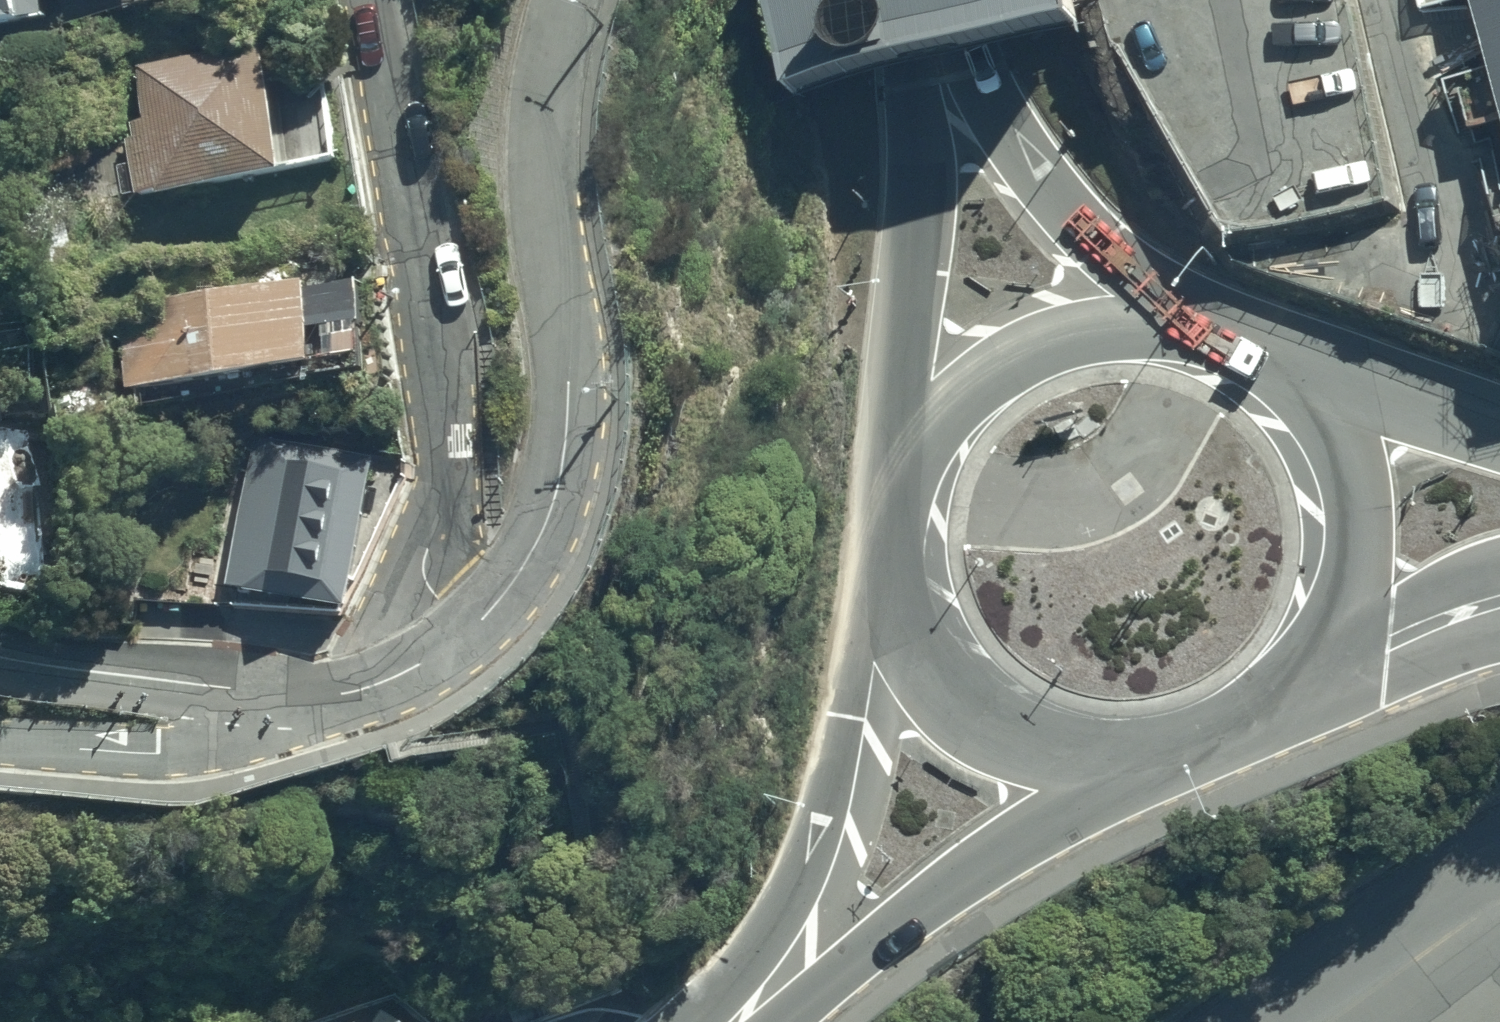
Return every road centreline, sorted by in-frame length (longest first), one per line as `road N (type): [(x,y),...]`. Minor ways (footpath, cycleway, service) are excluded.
road 1 (residential): [(471,632),(527,564),(559,488),(568,441),(564,316),(547,188),(551,68),(566,0)]
road 2 (residential): [(377,0),(446,402),(448,478),(428,581),(471,632)]
road 3 (secondary): [(709,1021),(779,910),(822,795),(847,678),(902,519)]
road 4 (secondary): [(1170,761),(936,902),(777,1021)]
road 5 (trunk): [(906,491),(913,197),(939,70)]
road 6 (secondary): [(1170,761),(1100,764),(1033,746),(974,707),(931,653),(906,588),(902,519)]
road 7 (secondary): [(906,491),(930,431),(969,380),(1022,342),(1083,321),(1148,318),(1211,334)]
road 8 (trunk): [(939,70),(1069,214),(1211,334)]
road 9 (secondary): [(1283,381),(1318,424),(1341,475),(1351,530),(1347,586),(1329,639),(1298,686)]
road 10 (residential): [(298,695),(198,744),(156,751),(0,747)]
road 11 (residential): [(0,659),(298,695)]
road 12 (secondary): [(1283,381),(1499,435)]
road 13 (secondary): [(1499,602),(1298,686)]
road 14 (unclassified): [(1499,905),(1456,927),(1335,1021)]
road 15 (residential): [(298,695),(334,696),(388,681),(471,632)]
road 16 (secondary): [(1298,686),(1261,721),(1170,761)]

